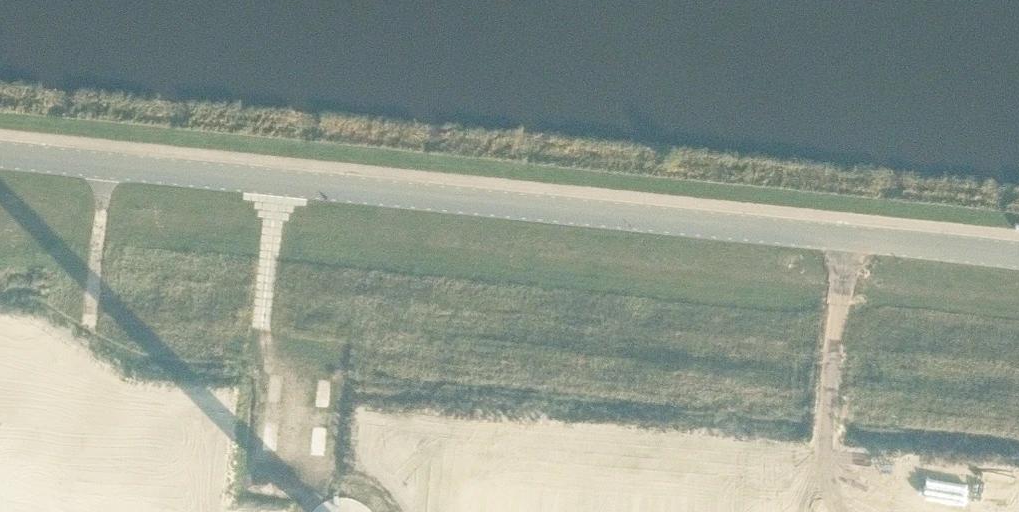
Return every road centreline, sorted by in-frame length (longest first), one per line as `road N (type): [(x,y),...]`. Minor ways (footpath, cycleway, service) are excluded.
road 1 (tertiary): [(1018,257),(0,155)]

